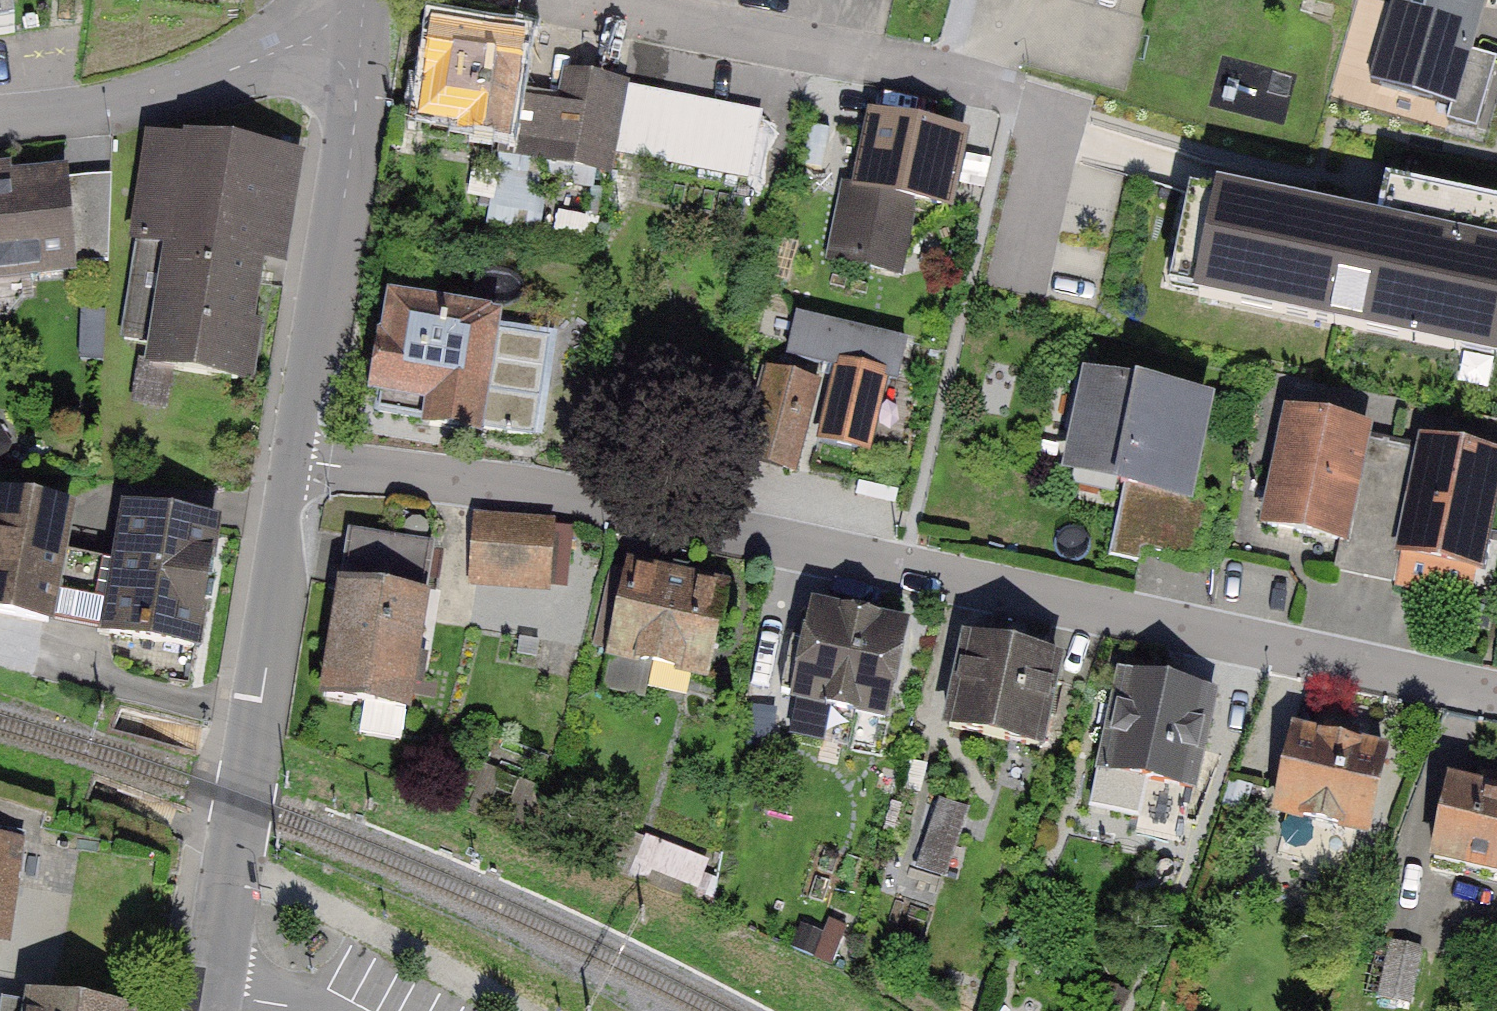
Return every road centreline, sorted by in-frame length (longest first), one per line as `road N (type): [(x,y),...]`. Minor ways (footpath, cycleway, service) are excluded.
road 1 (residential): [(1496,697),(545,492),(298,463)]
road 2 (residential): [(298,463),(204,1010)]
road 3 (residential): [(545,0),(1010,93)]
road 4 (residential): [(355,35),(355,115),(298,463)]
road 5 (residential): [(355,35),(294,45),(177,89),(0,118)]

